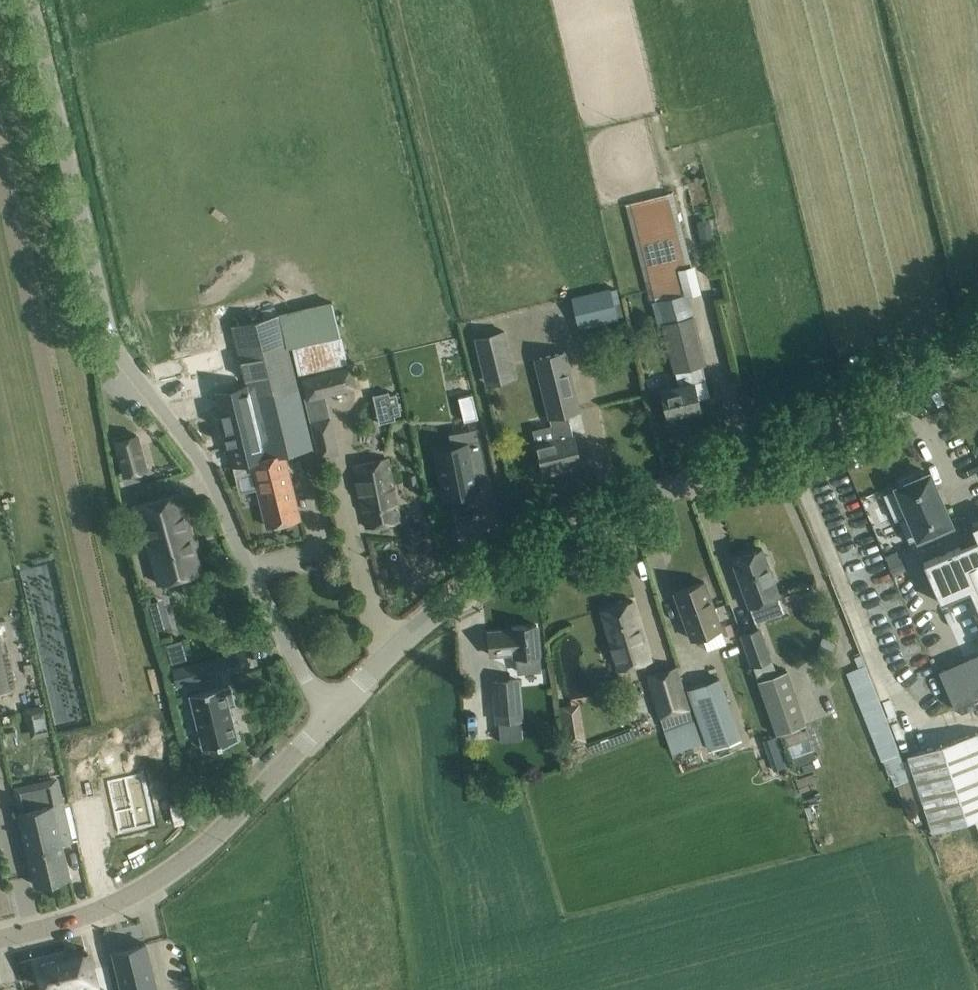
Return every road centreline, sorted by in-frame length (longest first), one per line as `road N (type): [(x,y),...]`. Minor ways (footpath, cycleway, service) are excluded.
road 1 (unclassified): [(330,717),(244,558),(211,477),(110,337),(29,0)]
road 2 (secondary): [(330,717),(420,627),(499,573),(977,348)]
road 3 (secondary): [(0,938),(142,890),(201,849),(330,717)]

